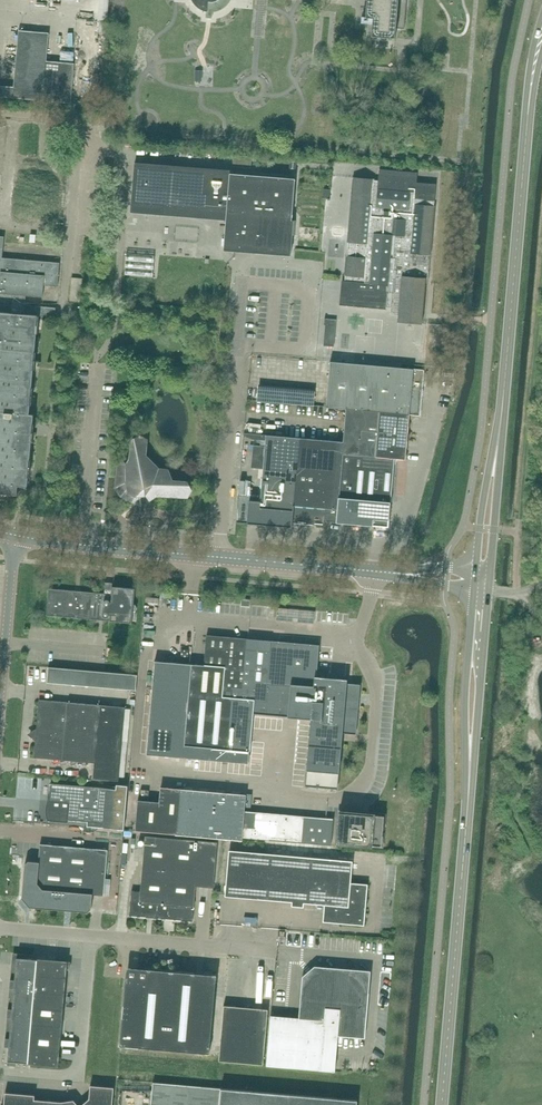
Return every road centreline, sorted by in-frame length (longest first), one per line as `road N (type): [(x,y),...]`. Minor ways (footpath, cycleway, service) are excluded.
road 1 (tertiary): [(504,387),(541,34)]
road 2 (tertiary): [(442,1104),(469,780)]
road 3 (unclassified): [(279,951),(0,930)]
road 4 (unclassified): [(217,556),(235,345)]
road 5 (tertiary): [(490,590),(504,387)]
road 6 (tertiary): [(217,556),(15,535)]
road 7 (tertiary): [(476,581),(466,692),(469,780)]
road 8 (tertiary): [(504,387),(476,581)]
road 9 (tertiary): [(469,780),(490,590)]
road 10 (tertiary): [(392,572),(217,556)]
road 11 (unclassified): [(0,701),(15,535)]

